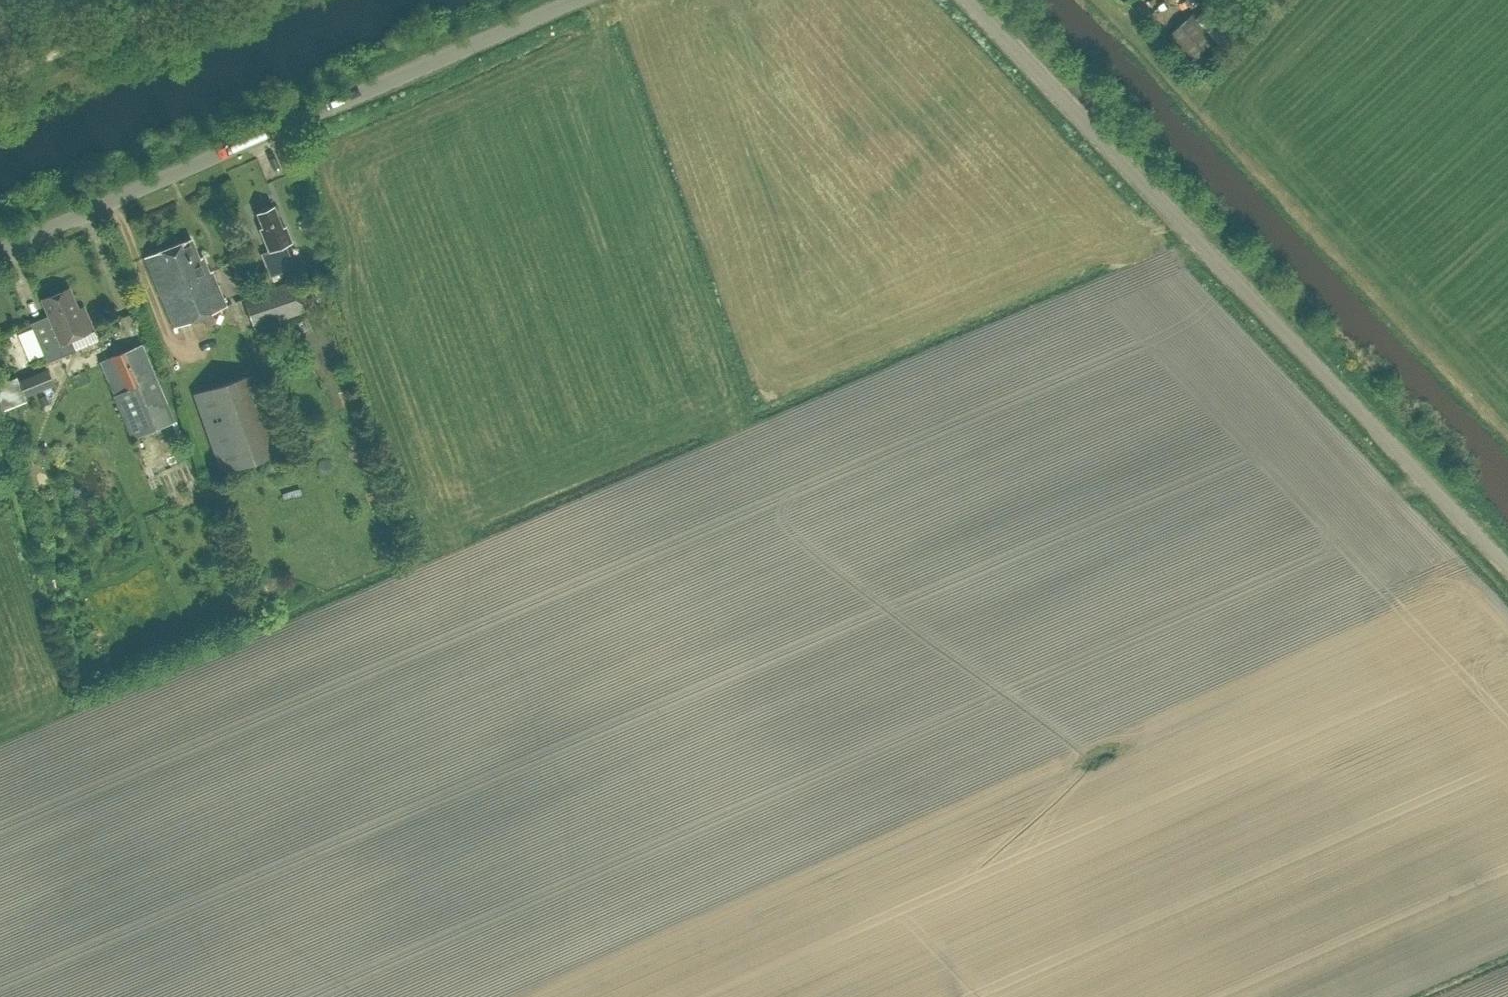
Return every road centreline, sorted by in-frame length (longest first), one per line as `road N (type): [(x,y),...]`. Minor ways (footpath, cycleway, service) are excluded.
road 1 (unclassified): [(1507,566),(971,0)]
road 2 (unclassified): [(0,251),(575,0)]
road 3 (track): [(1197,100),(1103,0)]

